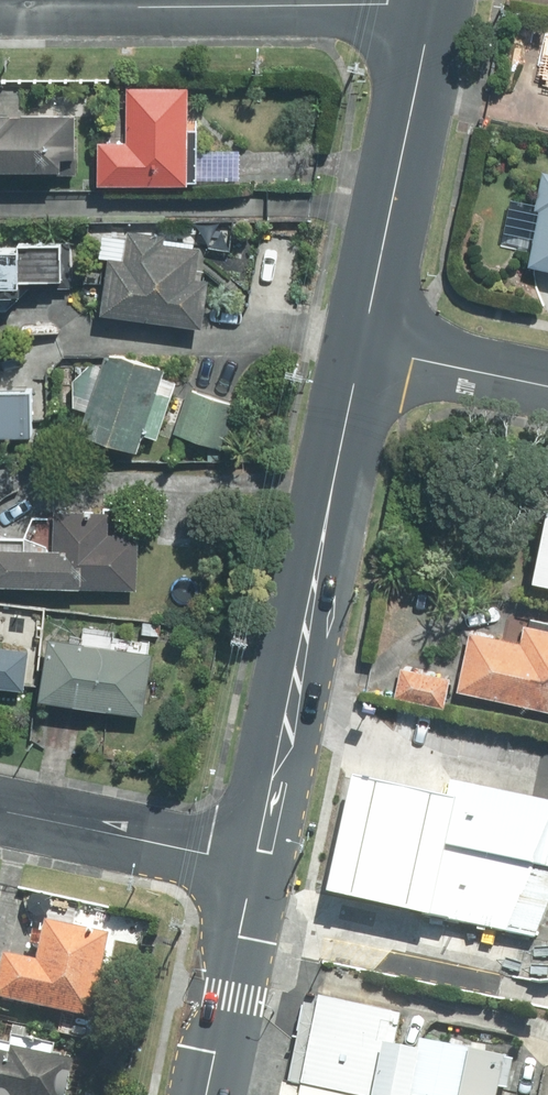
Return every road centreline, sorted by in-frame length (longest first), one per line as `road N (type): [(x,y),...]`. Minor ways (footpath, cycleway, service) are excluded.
road 1 (secondary): [(255,865),(359,348)]
road 2 (residential): [(434,1),(0,7)]
road 3 (secondary): [(359,348),(434,1)]
road 4 (residential): [(255,865),(0,809)]
road 5 (secondary): [(208,1094),(255,865)]
road 6 (residential): [(547,386),(359,348)]

